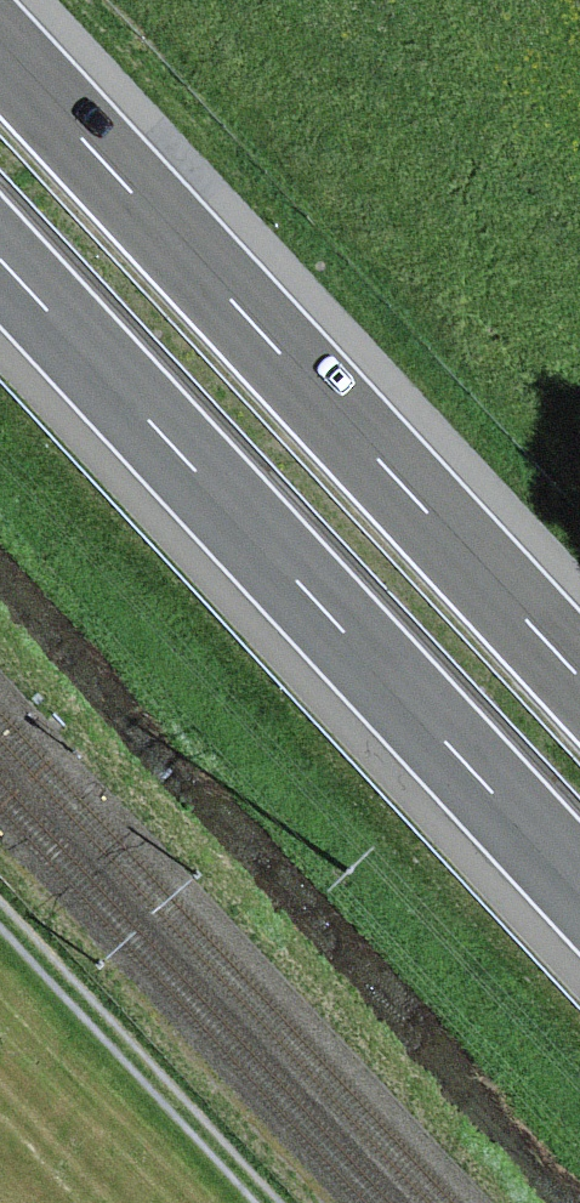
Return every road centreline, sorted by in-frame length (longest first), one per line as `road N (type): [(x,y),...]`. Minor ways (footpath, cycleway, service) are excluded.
road 1 (motorway): [(0,263),(579,892)]
road 2 (motorway): [(579,680),(0,54)]
road 3 (track): [(277,1202),(0,903)]

